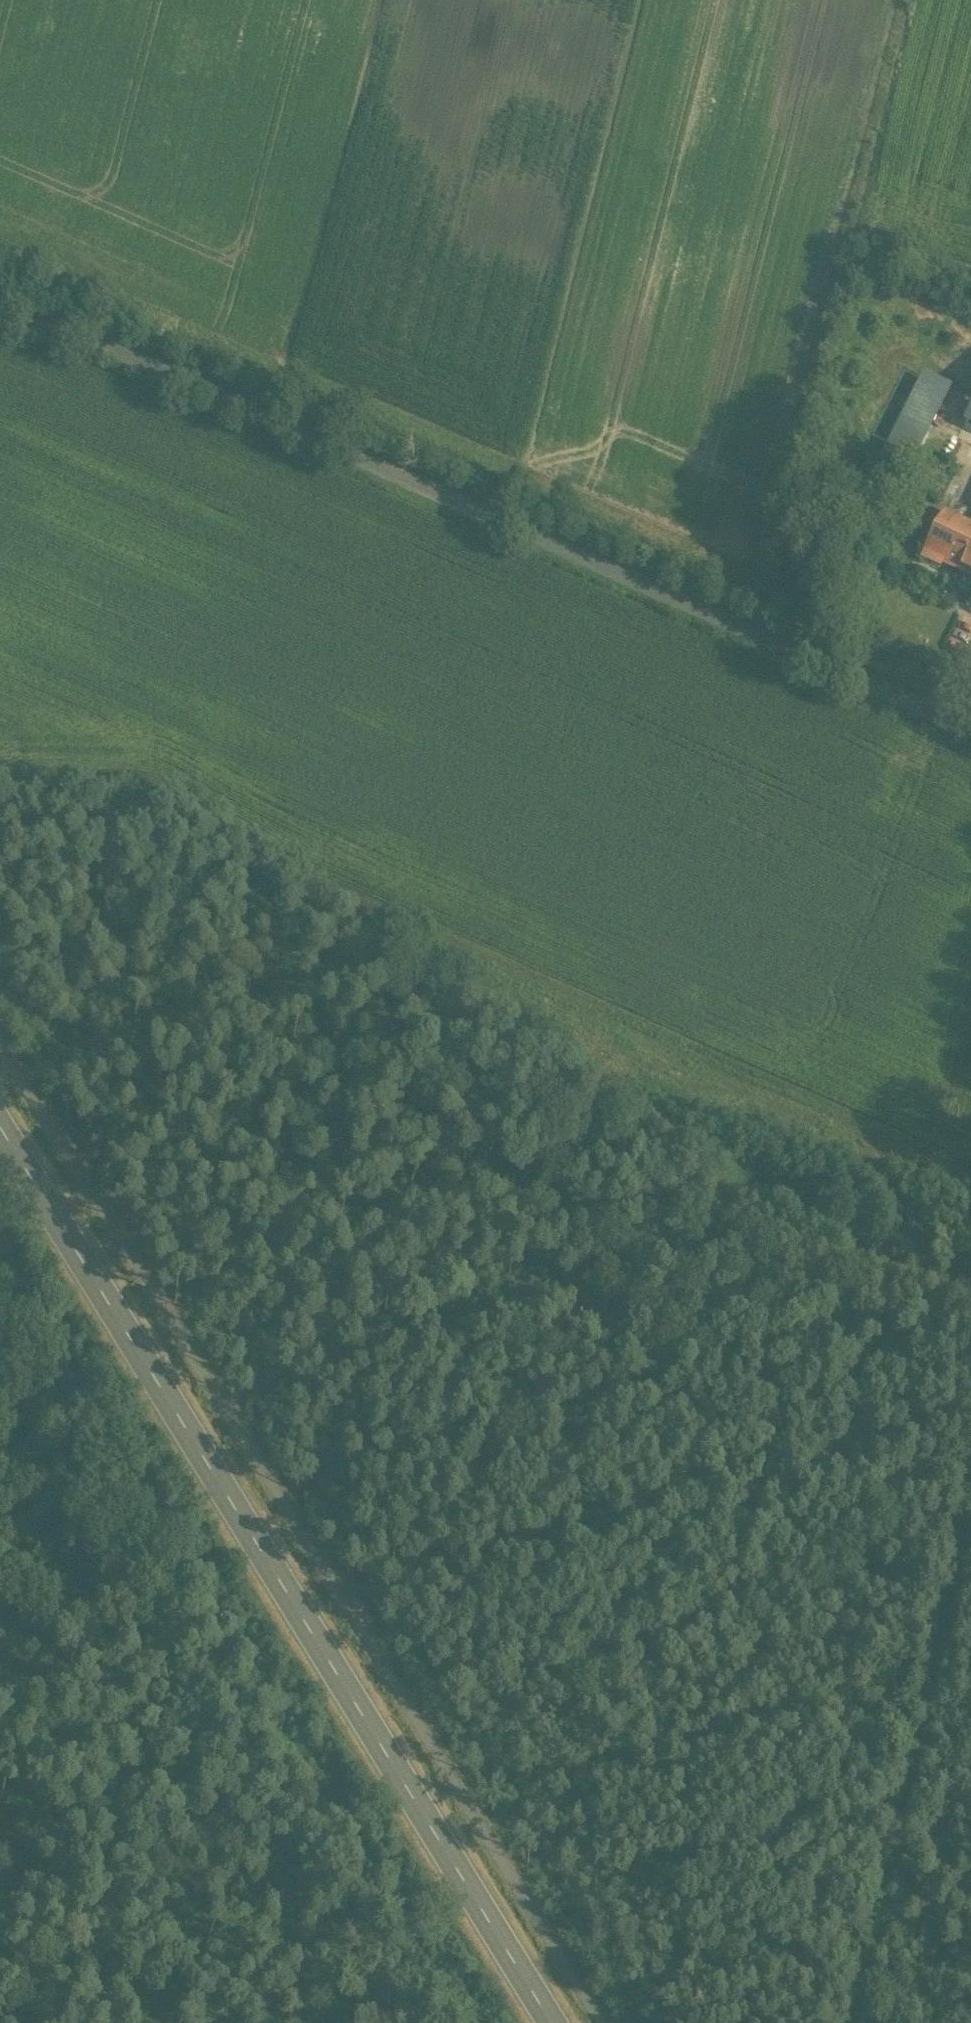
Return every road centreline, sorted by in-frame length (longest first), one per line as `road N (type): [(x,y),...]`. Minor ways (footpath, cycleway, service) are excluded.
road 1 (unclassified): [(0,297),(970,728)]
road 2 (primary): [(554,2022),(0,1119)]

